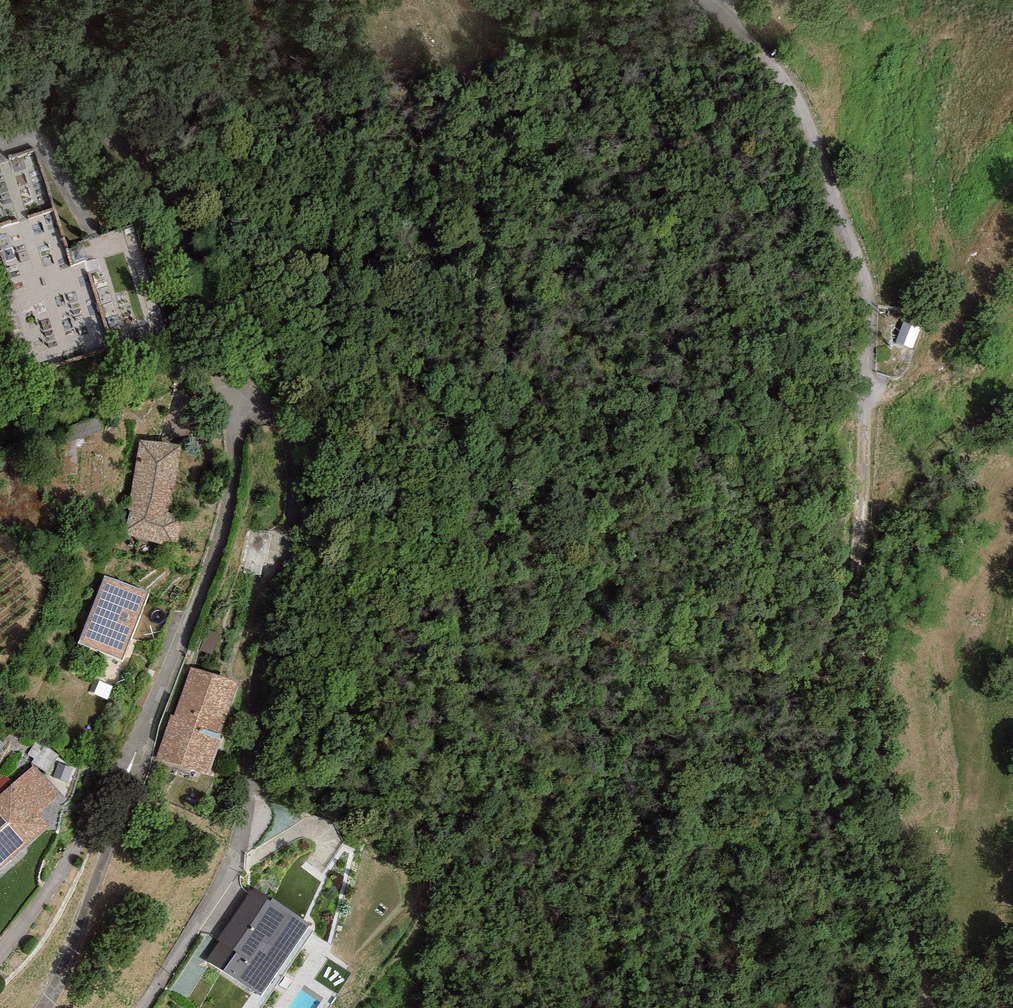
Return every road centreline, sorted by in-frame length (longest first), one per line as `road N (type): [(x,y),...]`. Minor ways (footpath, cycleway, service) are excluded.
road 1 (residential): [(233,403),(298,450),(281,610),(253,729),(255,806),(229,883),(141,1007)]
road 2 (residential): [(233,403),(227,534),(47,1007)]
road 3 (track): [(864,434),(855,585),(922,1007)]
road 4 (unclassified): [(705,0),(808,119),(868,286),(864,434)]
road 5 (track): [(855,585),(825,902),(759,1007)]
road 6 (residential): [(0,61),(139,182),(235,365),(233,403)]
road 7 (track): [(864,400),(917,381),(968,245),(1012,178)]

